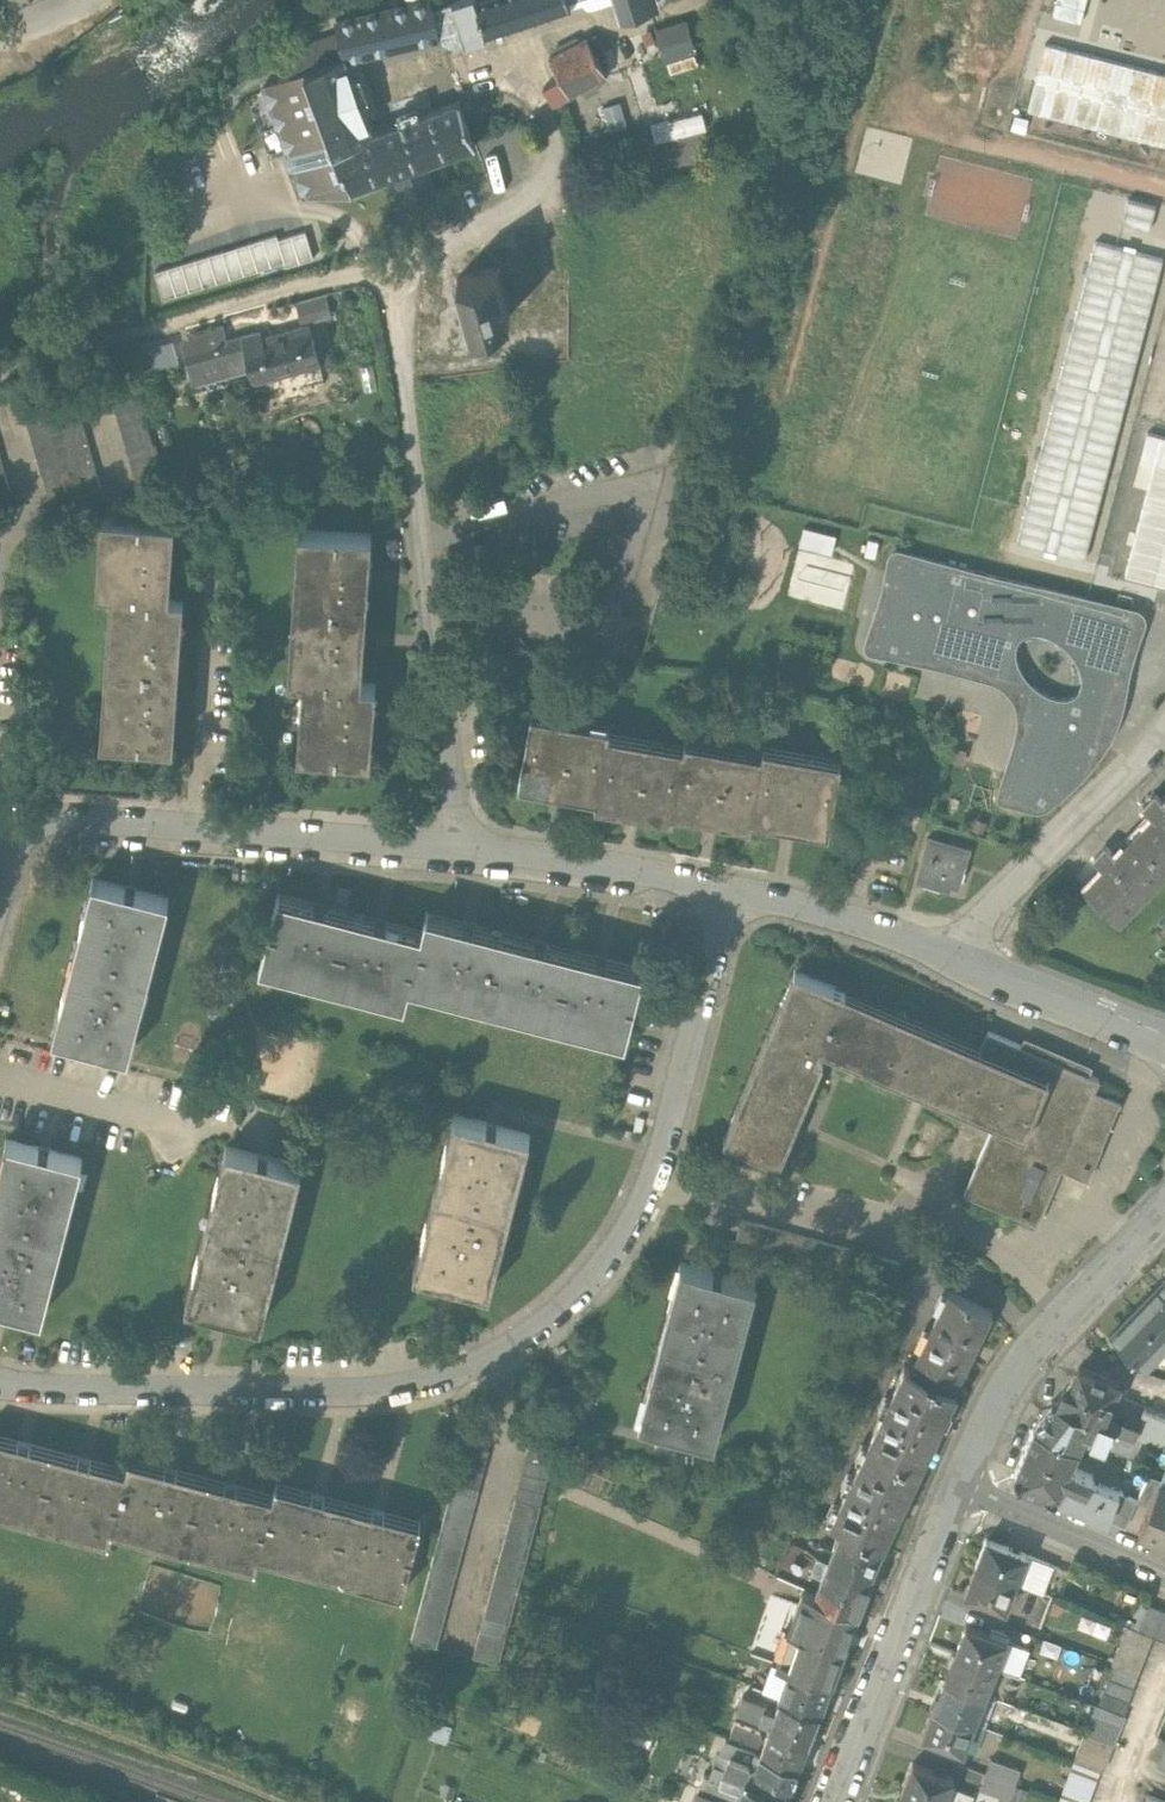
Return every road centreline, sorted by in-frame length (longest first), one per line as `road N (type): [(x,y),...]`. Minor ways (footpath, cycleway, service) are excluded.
road 1 (residential): [(0,1379),(64,1394),(292,1395),(445,1375),(505,1344),(576,1289),(634,1221),(674,1120),(731,894)]
road 2 (residential): [(465,850),(398,325),(402,280)]
road 3 (residential): [(465,850),(23,820)]
road 4 (residential): [(1064,1323),(928,1198),(879,1219),(754,1211)]
road 5 (residential): [(963,1488),(837,1801)]
road 6 (residential): [(1164,733),(980,919),(955,960)]
road 7 (track): [(0,1685),(74,1710),(99,1734),(275,1801)]
road 8 (residential): [(731,894),(465,850)]
road 9 (residential): [(147,332),(356,268),(374,266),(402,280)]
road 10 (residential): [(402,280),(427,253),(487,228),(553,180),(557,149),(544,110)]
road 11 (residential): [(955,960),(731,894)]
road 12 (residential): [(963,1488),(1164,1576)]
road 13 (residential): [(1064,1323),(999,1402),(963,1488)]
road 14 (residential): [(1164,1217),(1064,1323)]
road 15 (residential): [(1088,1011),(955,960)]

